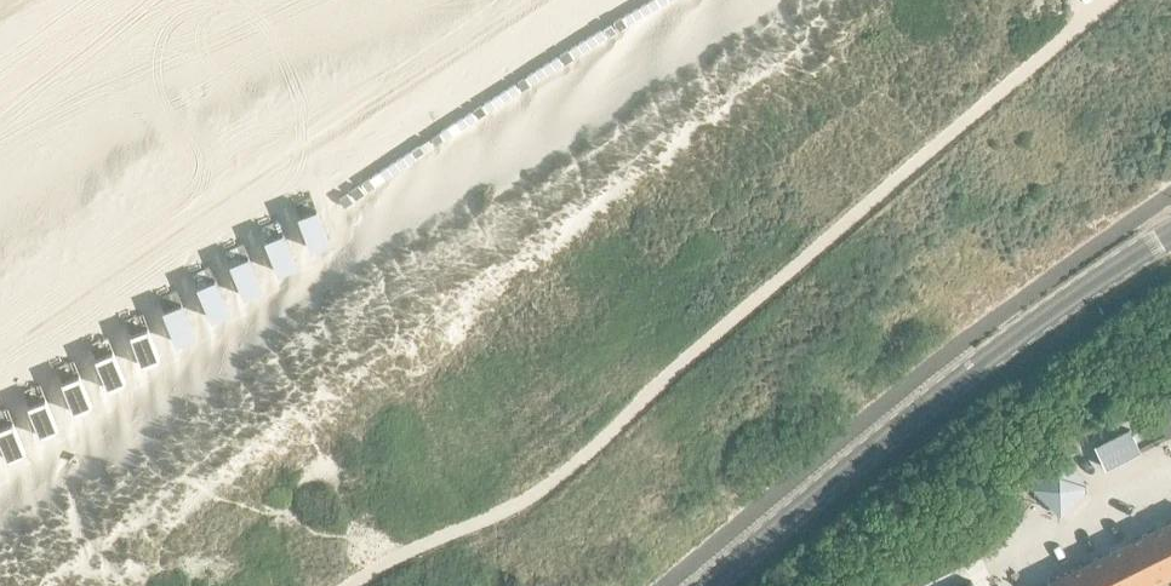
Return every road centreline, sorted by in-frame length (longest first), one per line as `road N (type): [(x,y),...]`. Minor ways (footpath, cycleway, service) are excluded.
road 1 (secondary): [(703,585),(1012,335),(1170,235)]

